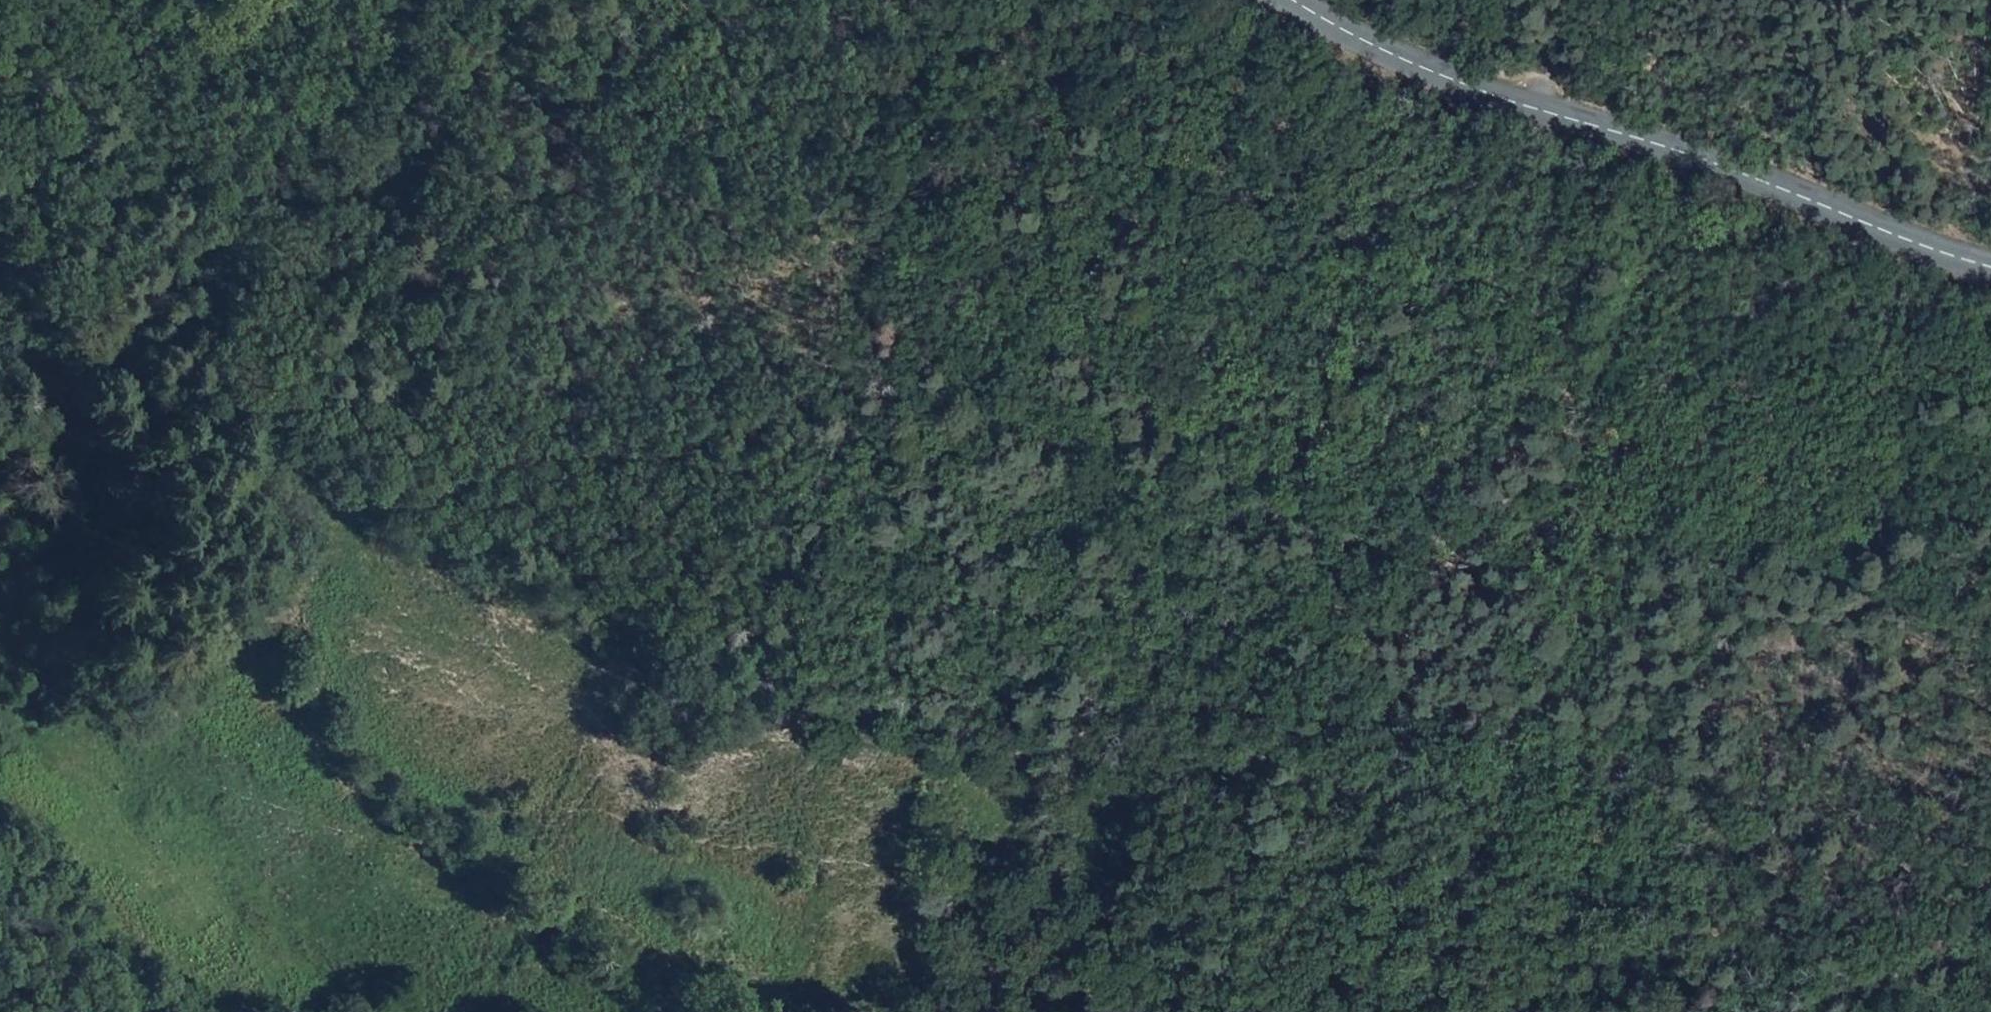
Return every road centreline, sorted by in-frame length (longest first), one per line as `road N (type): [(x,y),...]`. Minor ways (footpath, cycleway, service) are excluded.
road 1 (track): [(38,300),(166,387),(399,506),(726,635),(948,714),(1368,783),(1567,889),(1990,993)]
road 2 (secondary): [(1990,268),(1713,163),(1425,71),(1287,0)]

